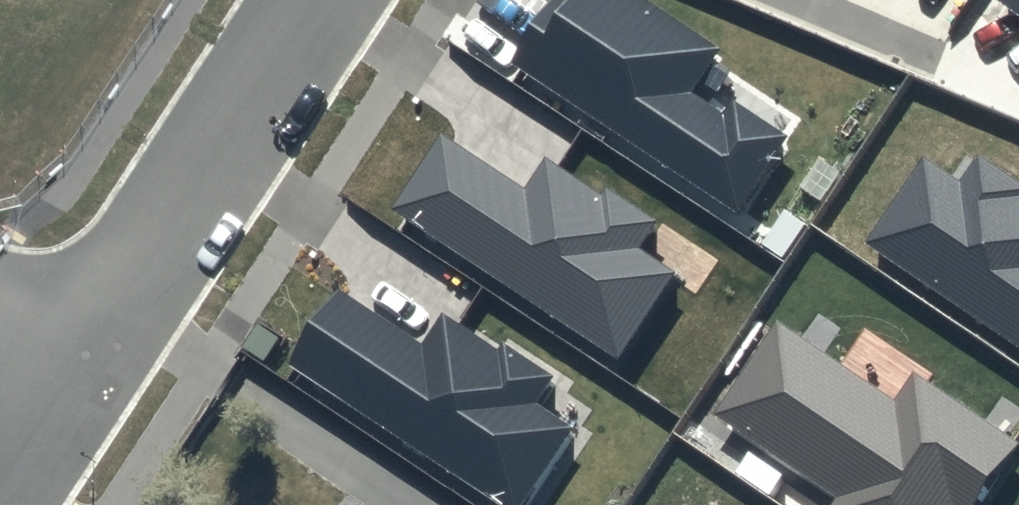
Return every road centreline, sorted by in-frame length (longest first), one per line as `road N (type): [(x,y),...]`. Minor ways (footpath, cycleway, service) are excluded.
road 1 (residential): [(323,0),(88,356)]
road 2 (residential): [(88,356),(0,490)]

